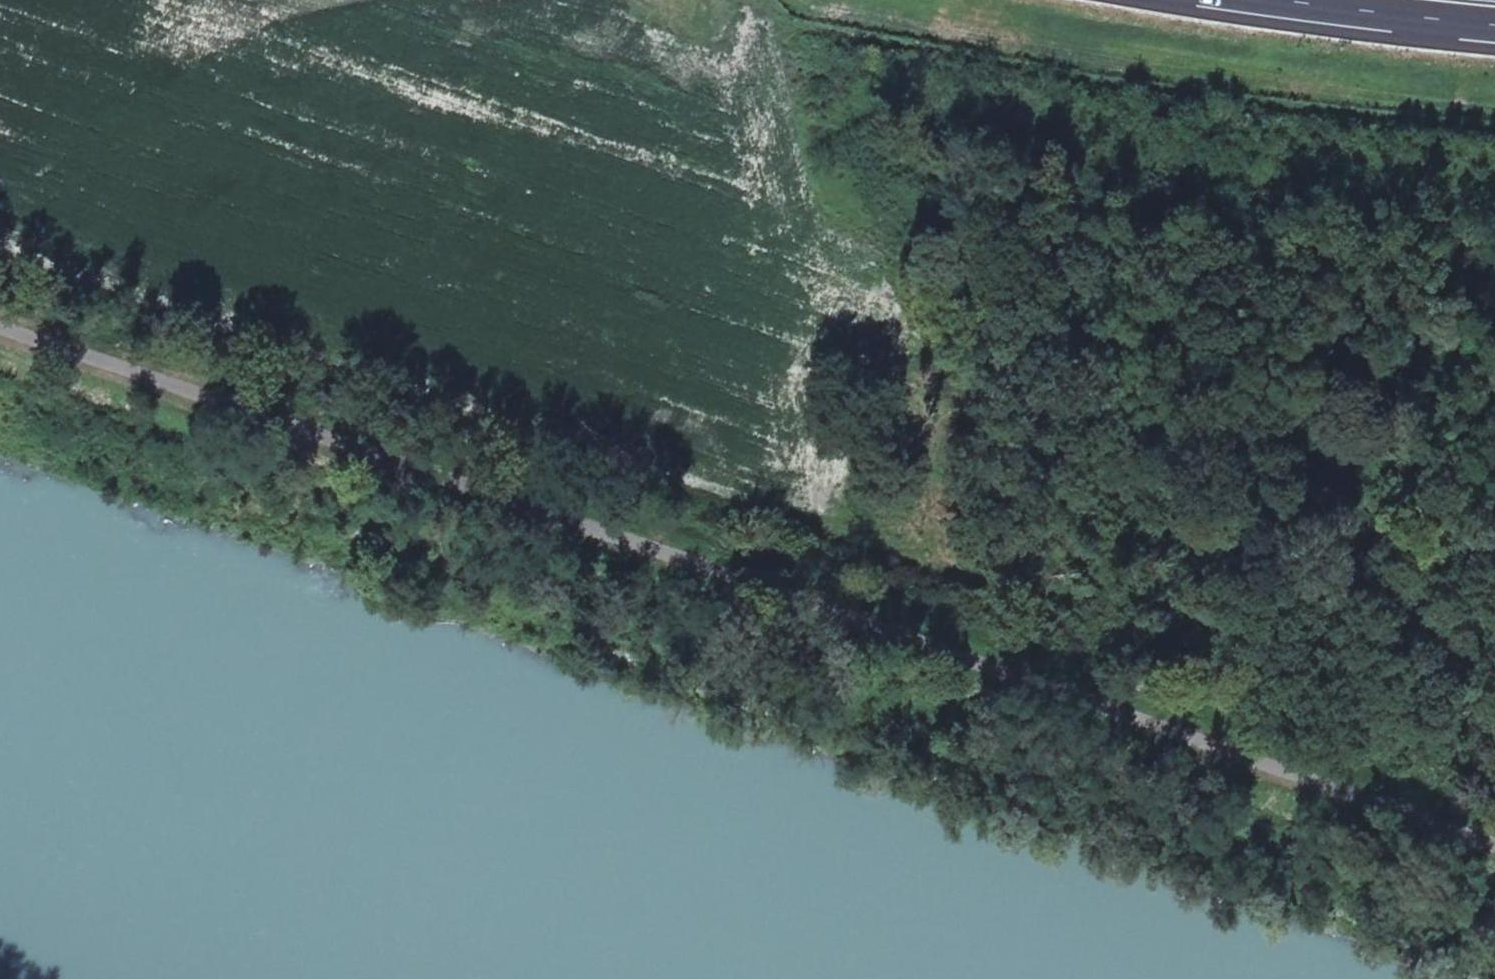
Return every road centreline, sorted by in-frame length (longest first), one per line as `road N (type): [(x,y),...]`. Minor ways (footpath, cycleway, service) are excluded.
road 1 (motorway): [(1263,0),(1494,28)]

